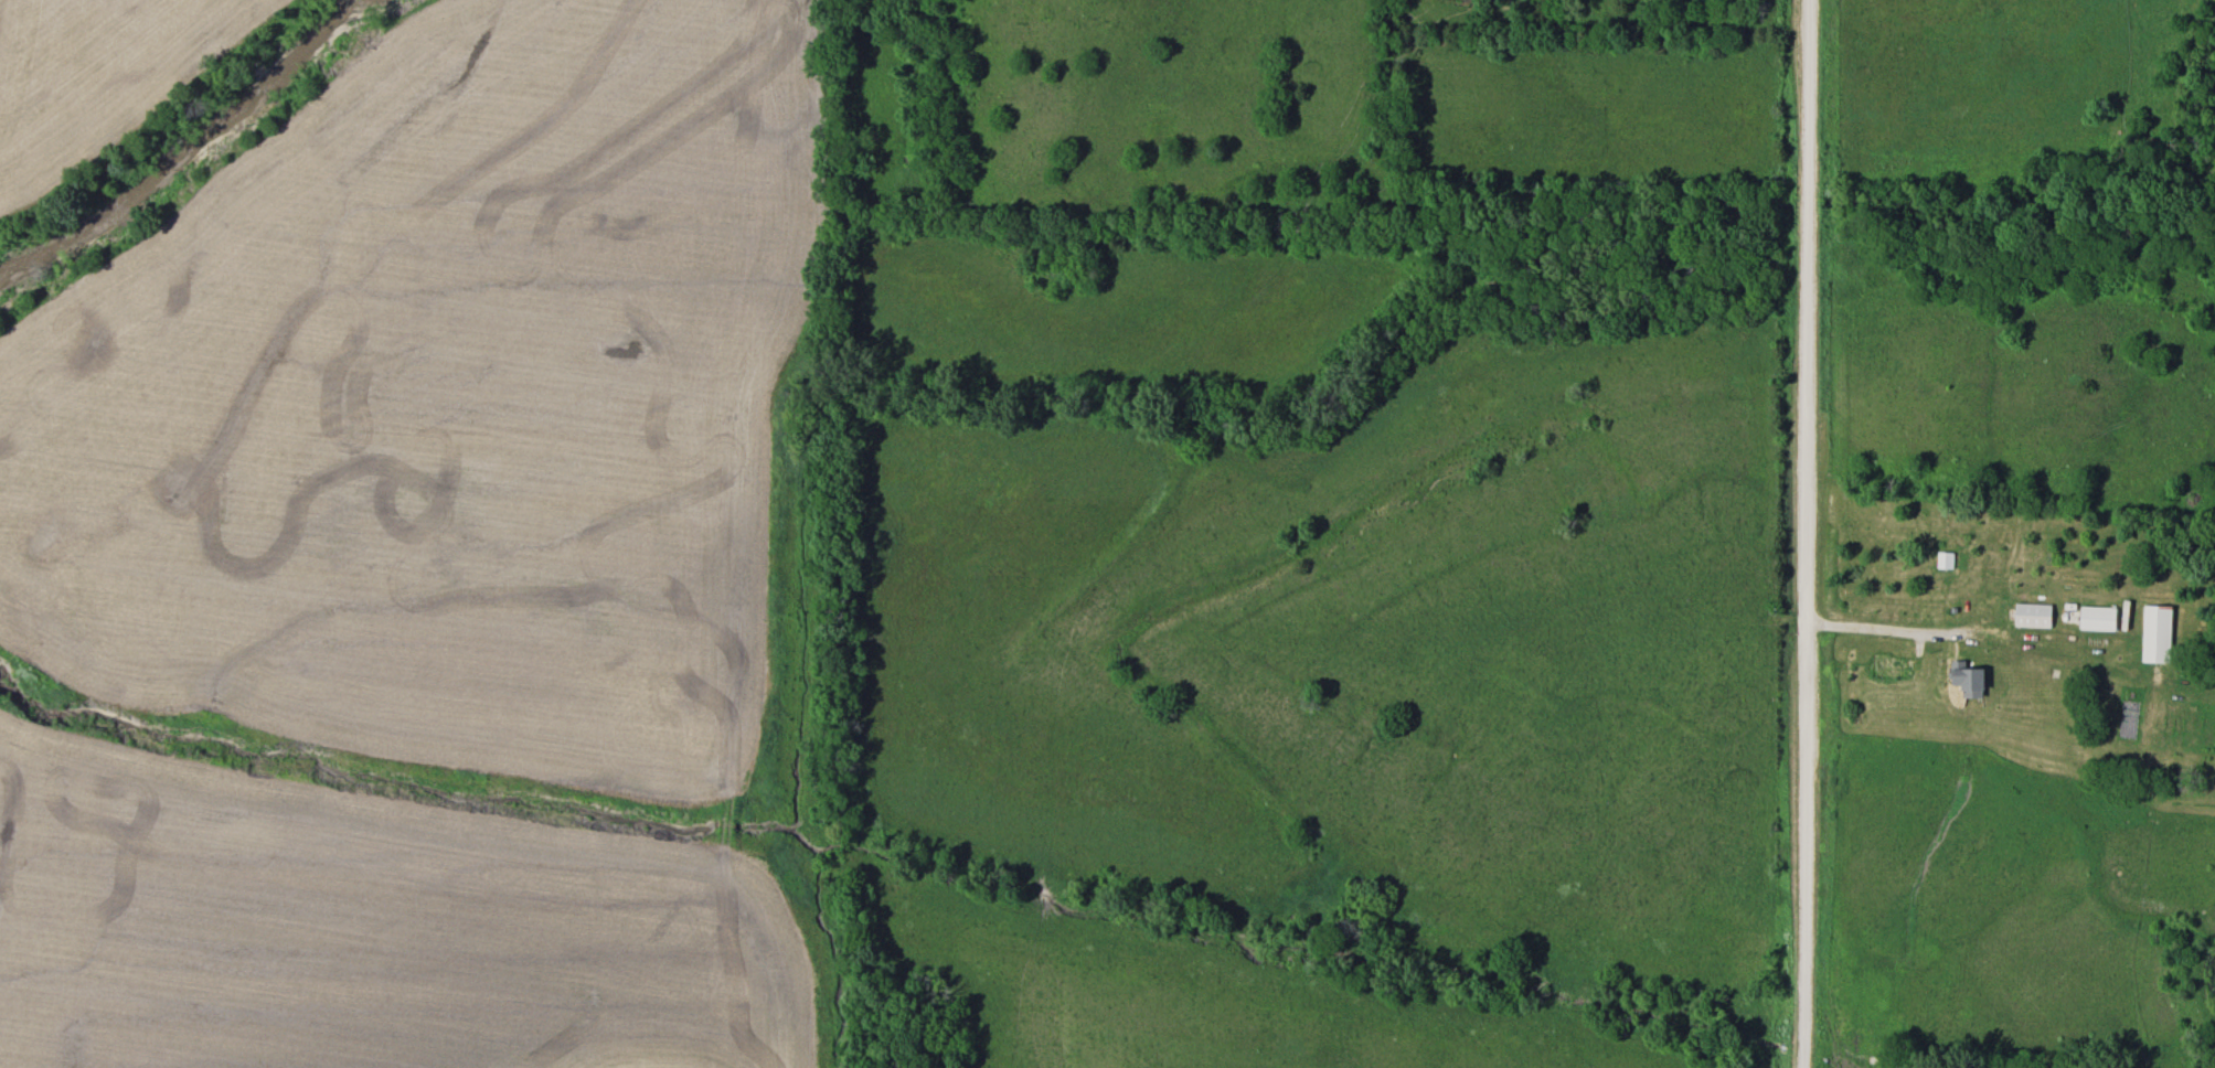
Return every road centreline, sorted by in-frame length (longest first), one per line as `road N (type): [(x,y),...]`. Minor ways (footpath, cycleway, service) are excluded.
road 1 (residential): [(1804,1067),(1809,0)]

